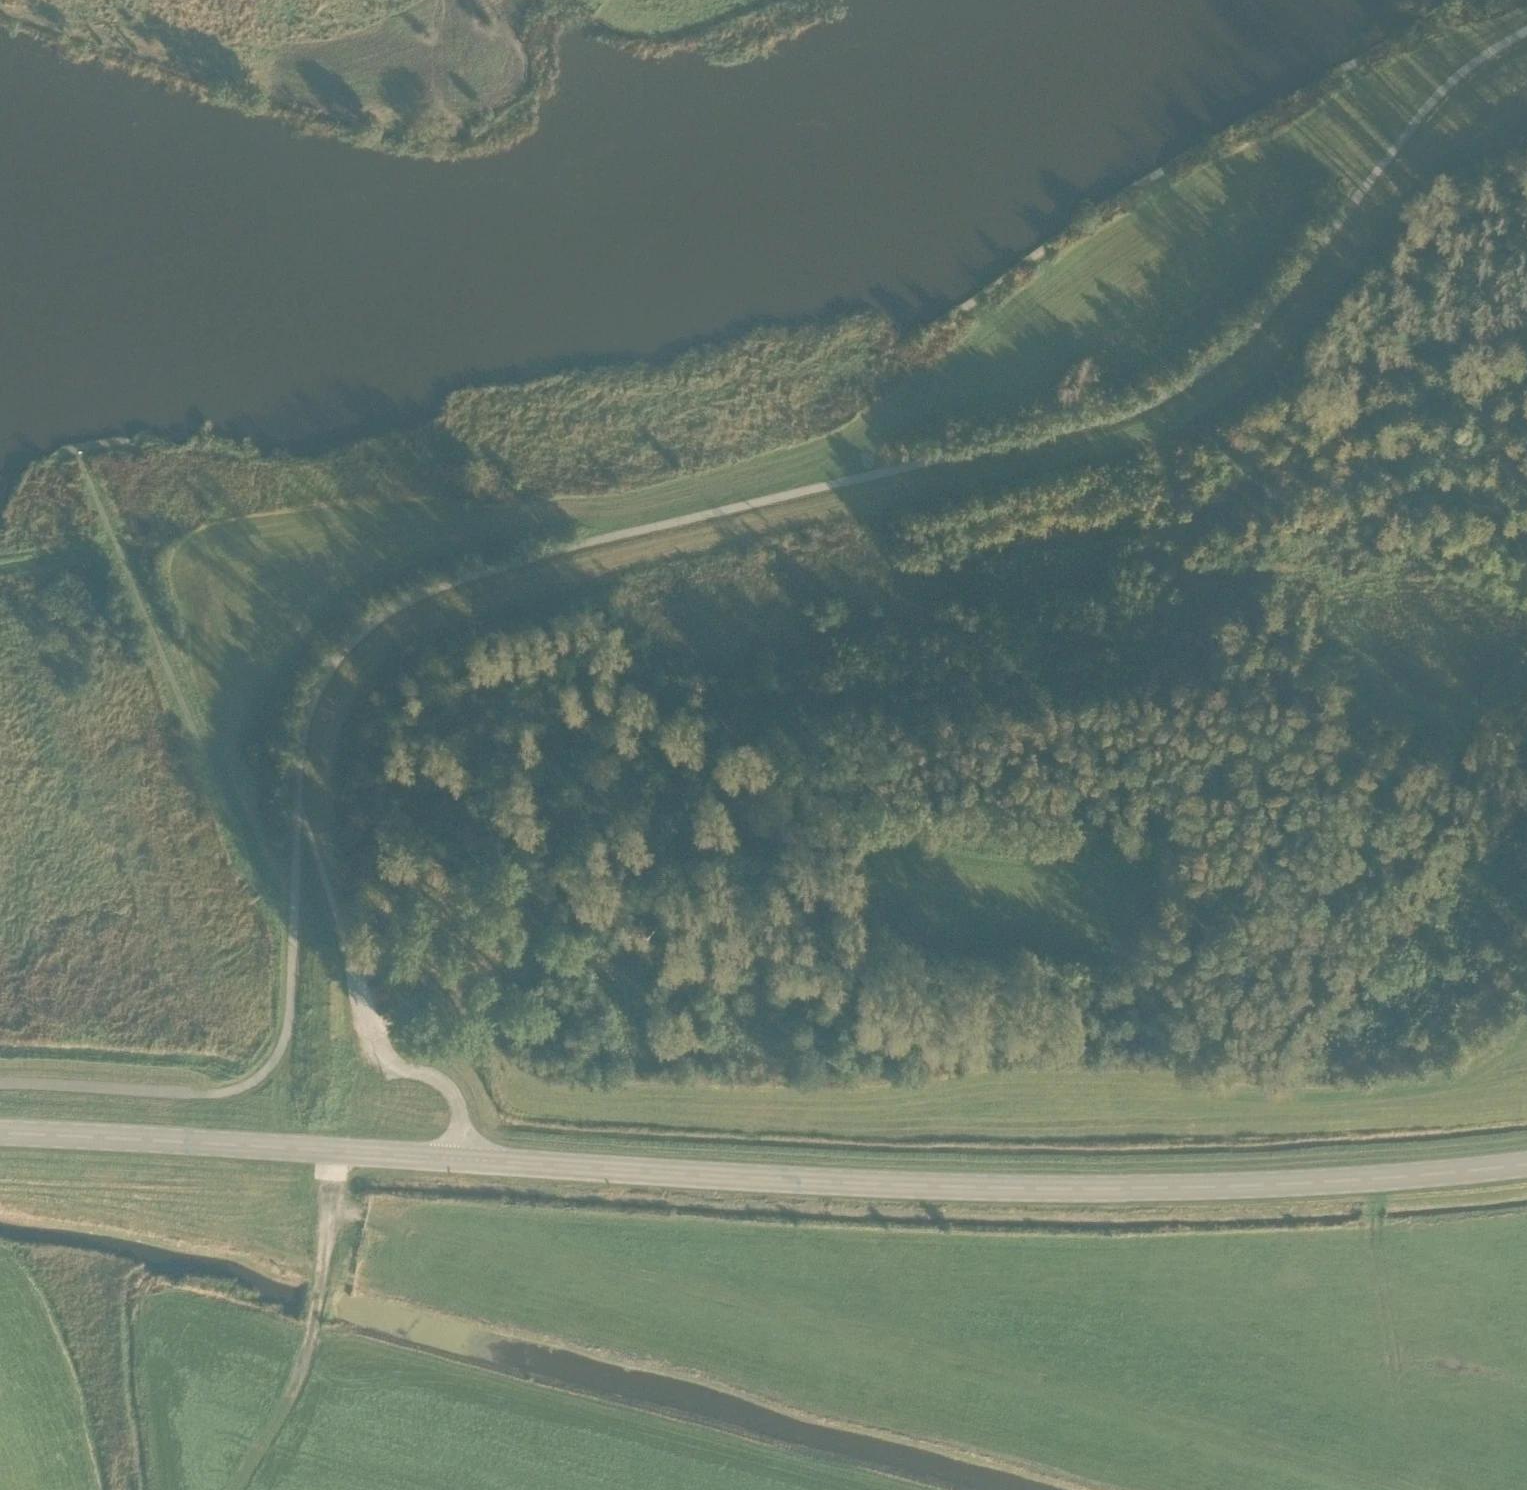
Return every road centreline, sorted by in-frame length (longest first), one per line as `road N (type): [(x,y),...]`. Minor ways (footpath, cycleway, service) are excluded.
road 1 (secondary): [(0,1131),(927,1184),(1220,1185),(1526,1163)]

